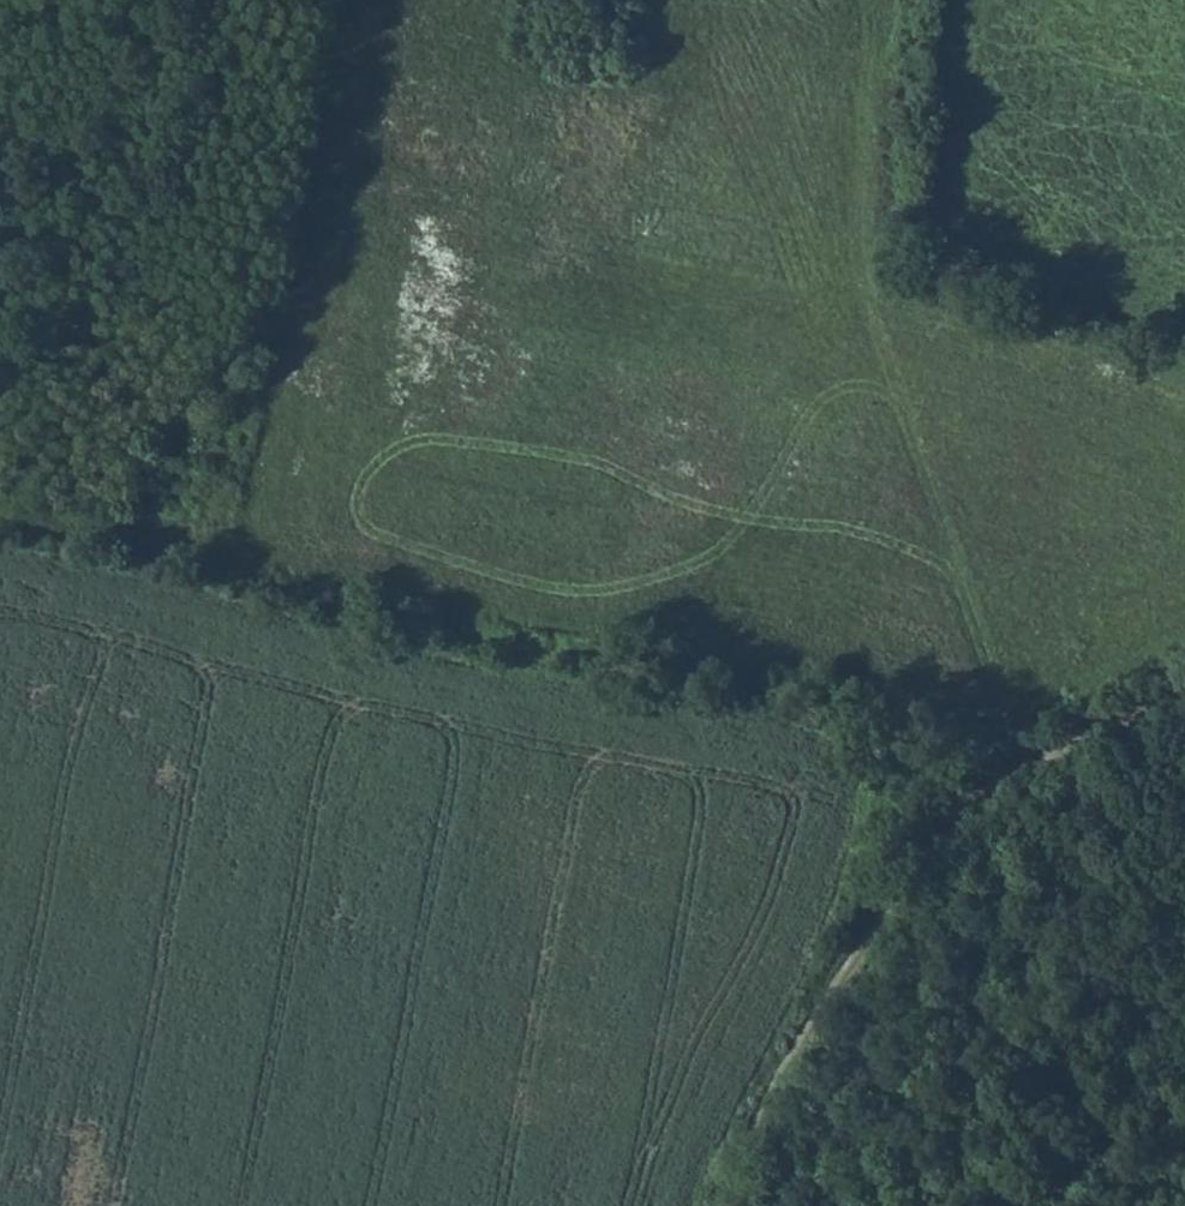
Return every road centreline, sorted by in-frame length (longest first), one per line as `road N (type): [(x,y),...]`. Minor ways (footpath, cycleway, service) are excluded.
road 1 (track): [(750,1205),(782,1106),(937,848),(1042,755),(1184,685)]

